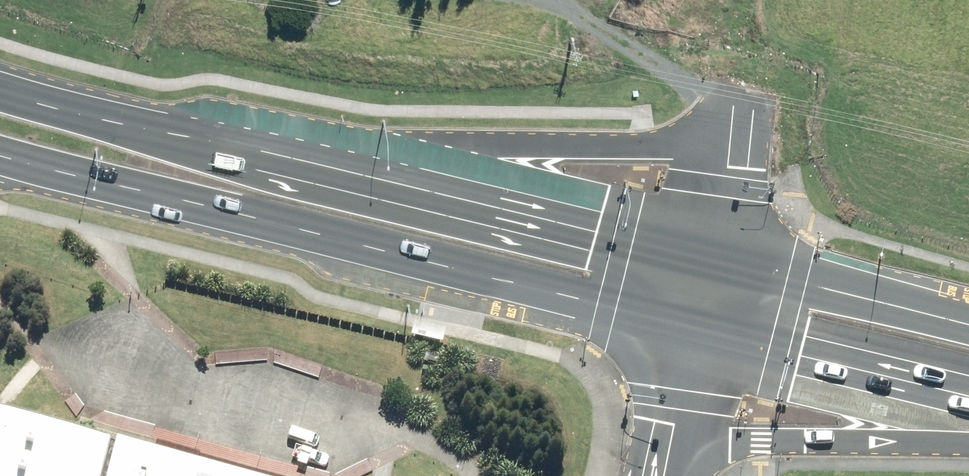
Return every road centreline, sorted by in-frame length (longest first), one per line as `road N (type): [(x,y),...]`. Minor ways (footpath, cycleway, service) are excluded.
road 1 (secondary): [(693,326),(15,154)]
road 2 (secondary): [(273,154),(596,141),(724,121)]
road 3 (secondary): [(273,154),(707,255)]
road 4 (secondary): [(968,434),(731,443),(665,469)]
road 5 (secondary): [(968,394),(693,326)]
road 6 (secondary): [(0,89),(273,154)]
road 7 (secondary): [(707,255),(968,322)]
road 8 (residential): [(665,469),(693,326)]
road 9 (residential): [(724,121),(707,255)]

